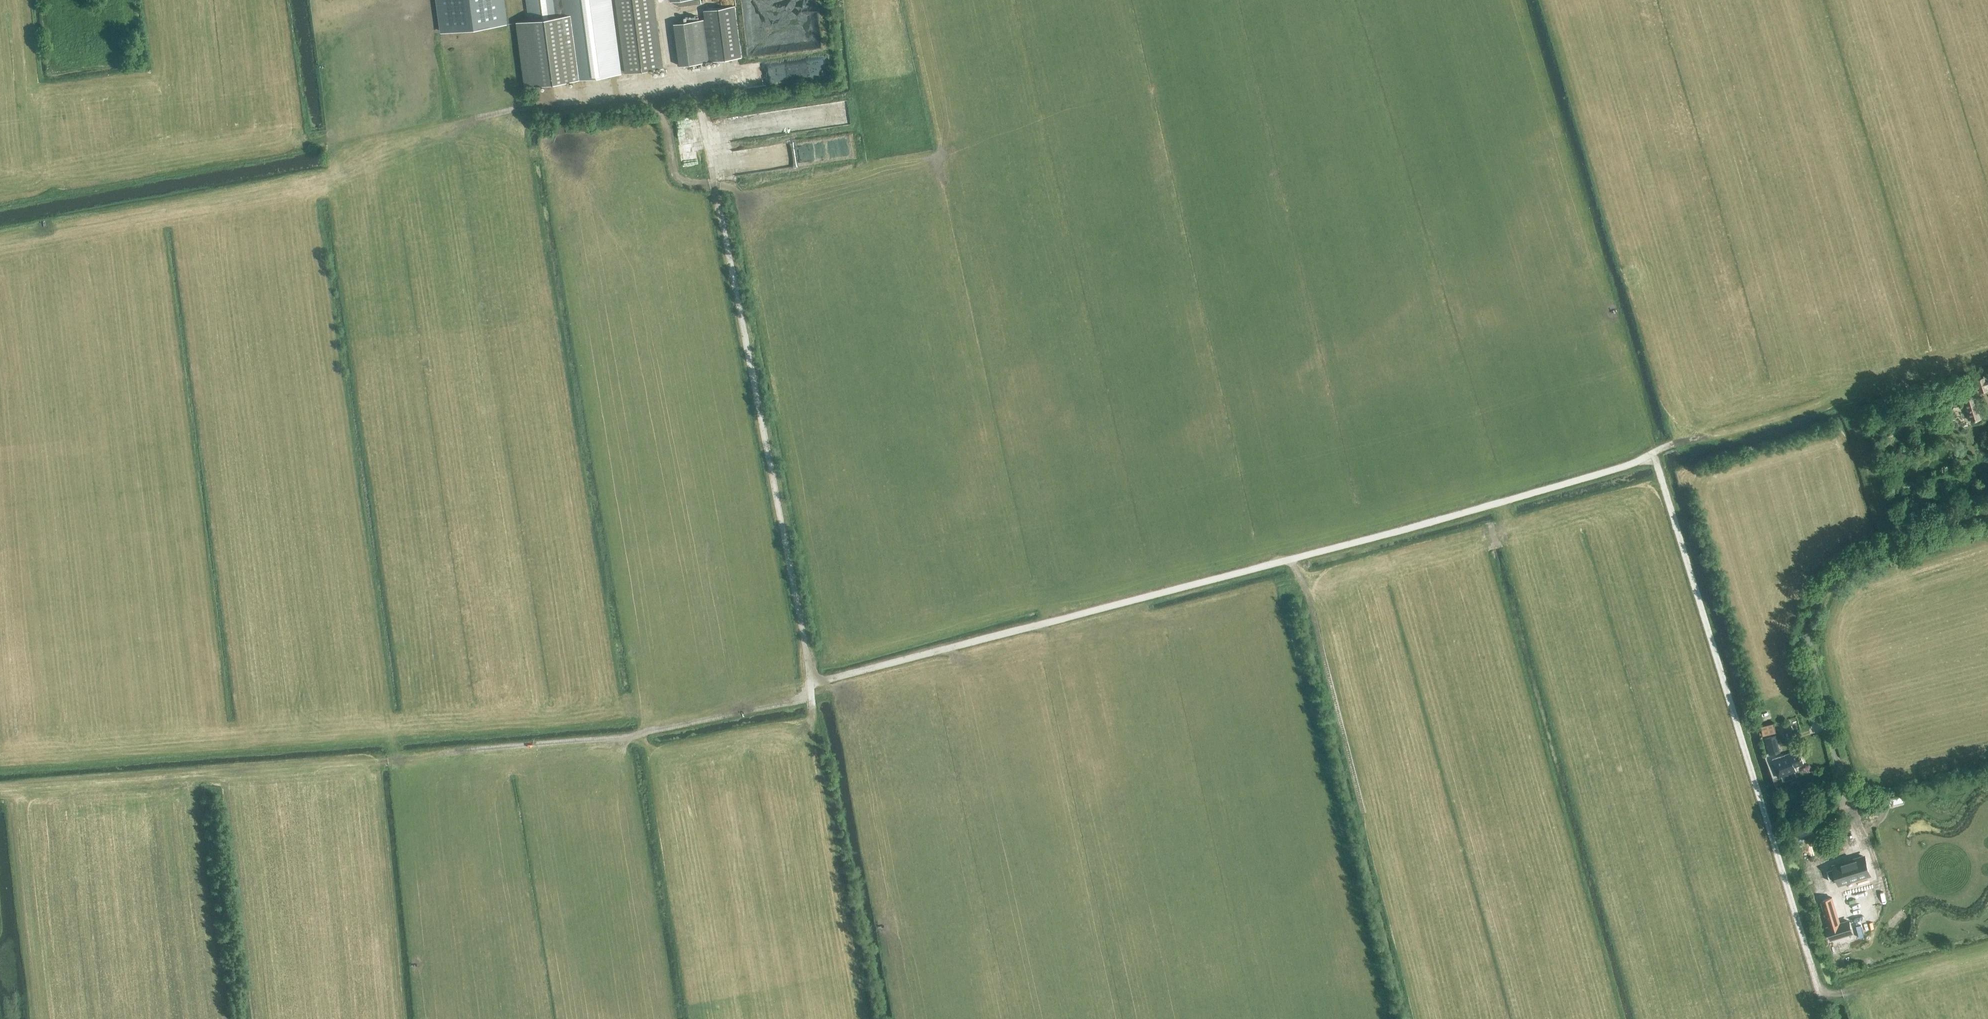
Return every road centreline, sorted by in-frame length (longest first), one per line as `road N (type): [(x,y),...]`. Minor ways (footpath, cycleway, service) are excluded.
road 1 (unclassified): [(1987,514),(1863,555),(1819,602),(1810,657),(1849,806)]

